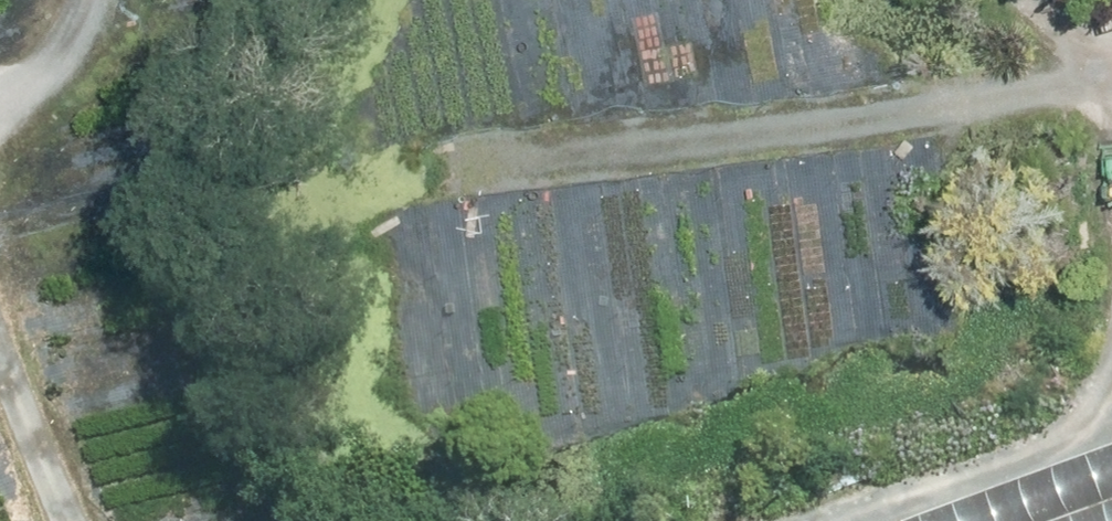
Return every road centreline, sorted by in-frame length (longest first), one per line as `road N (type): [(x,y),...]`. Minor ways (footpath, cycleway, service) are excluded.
road 1 (track): [(1111,87),(458,167)]
road 2 (track): [(1111,422),(840,520)]
road 3 (track): [(76,520),(0,347)]
road 4 (track): [(0,110),(47,86),(71,60),(98,14),(97,0)]

